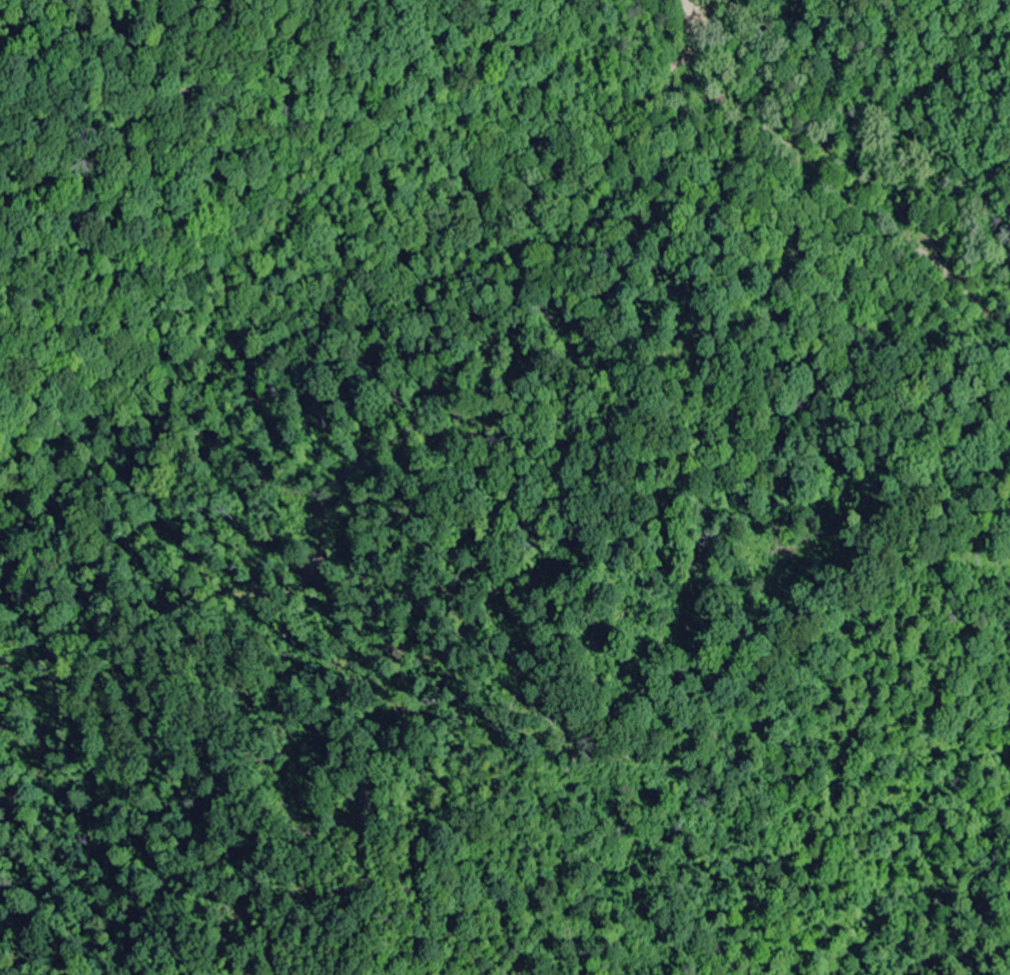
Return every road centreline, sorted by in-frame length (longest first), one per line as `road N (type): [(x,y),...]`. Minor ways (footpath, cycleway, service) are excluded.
road 1 (track): [(0,610),(320,363),(498,286),(649,161),(691,142)]
road 2 (track): [(1009,387),(812,256),(713,142),(691,142)]
road 3 (track): [(691,142),(681,97),(666,88),(609,0)]

